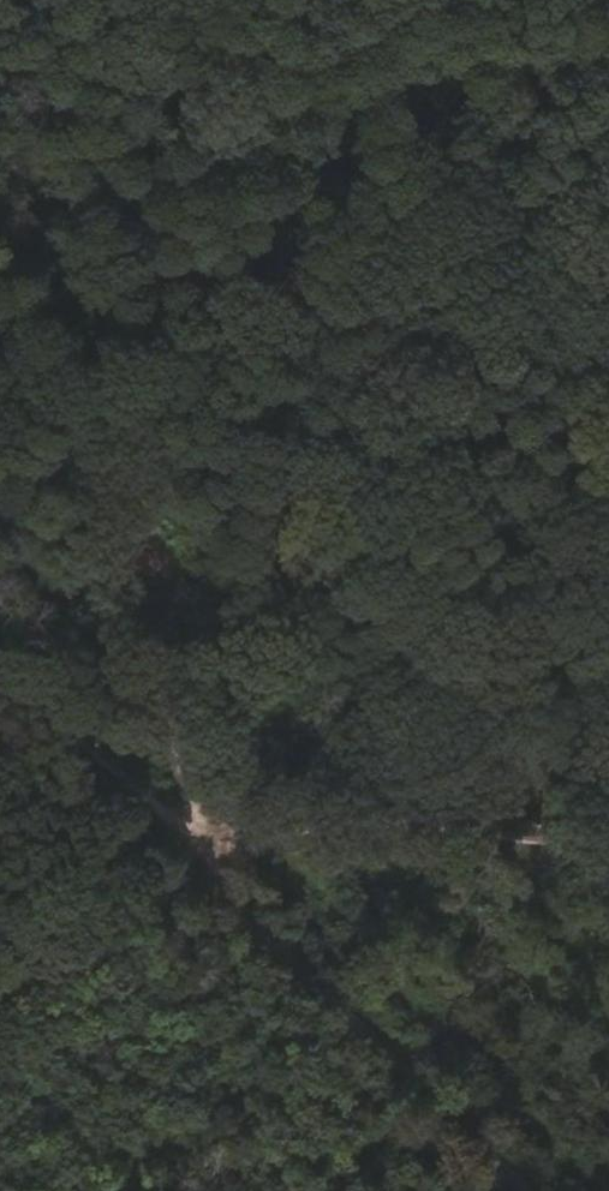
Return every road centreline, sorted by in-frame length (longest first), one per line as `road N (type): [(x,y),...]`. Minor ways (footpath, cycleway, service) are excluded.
road 1 (track): [(465,0),(194,837),(608,376)]
road 2 (track): [(194,837),(0,137)]
road 3 (track): [(548,1190),(194,837)]
road 4 (track): [(194,837),(0,998)]

